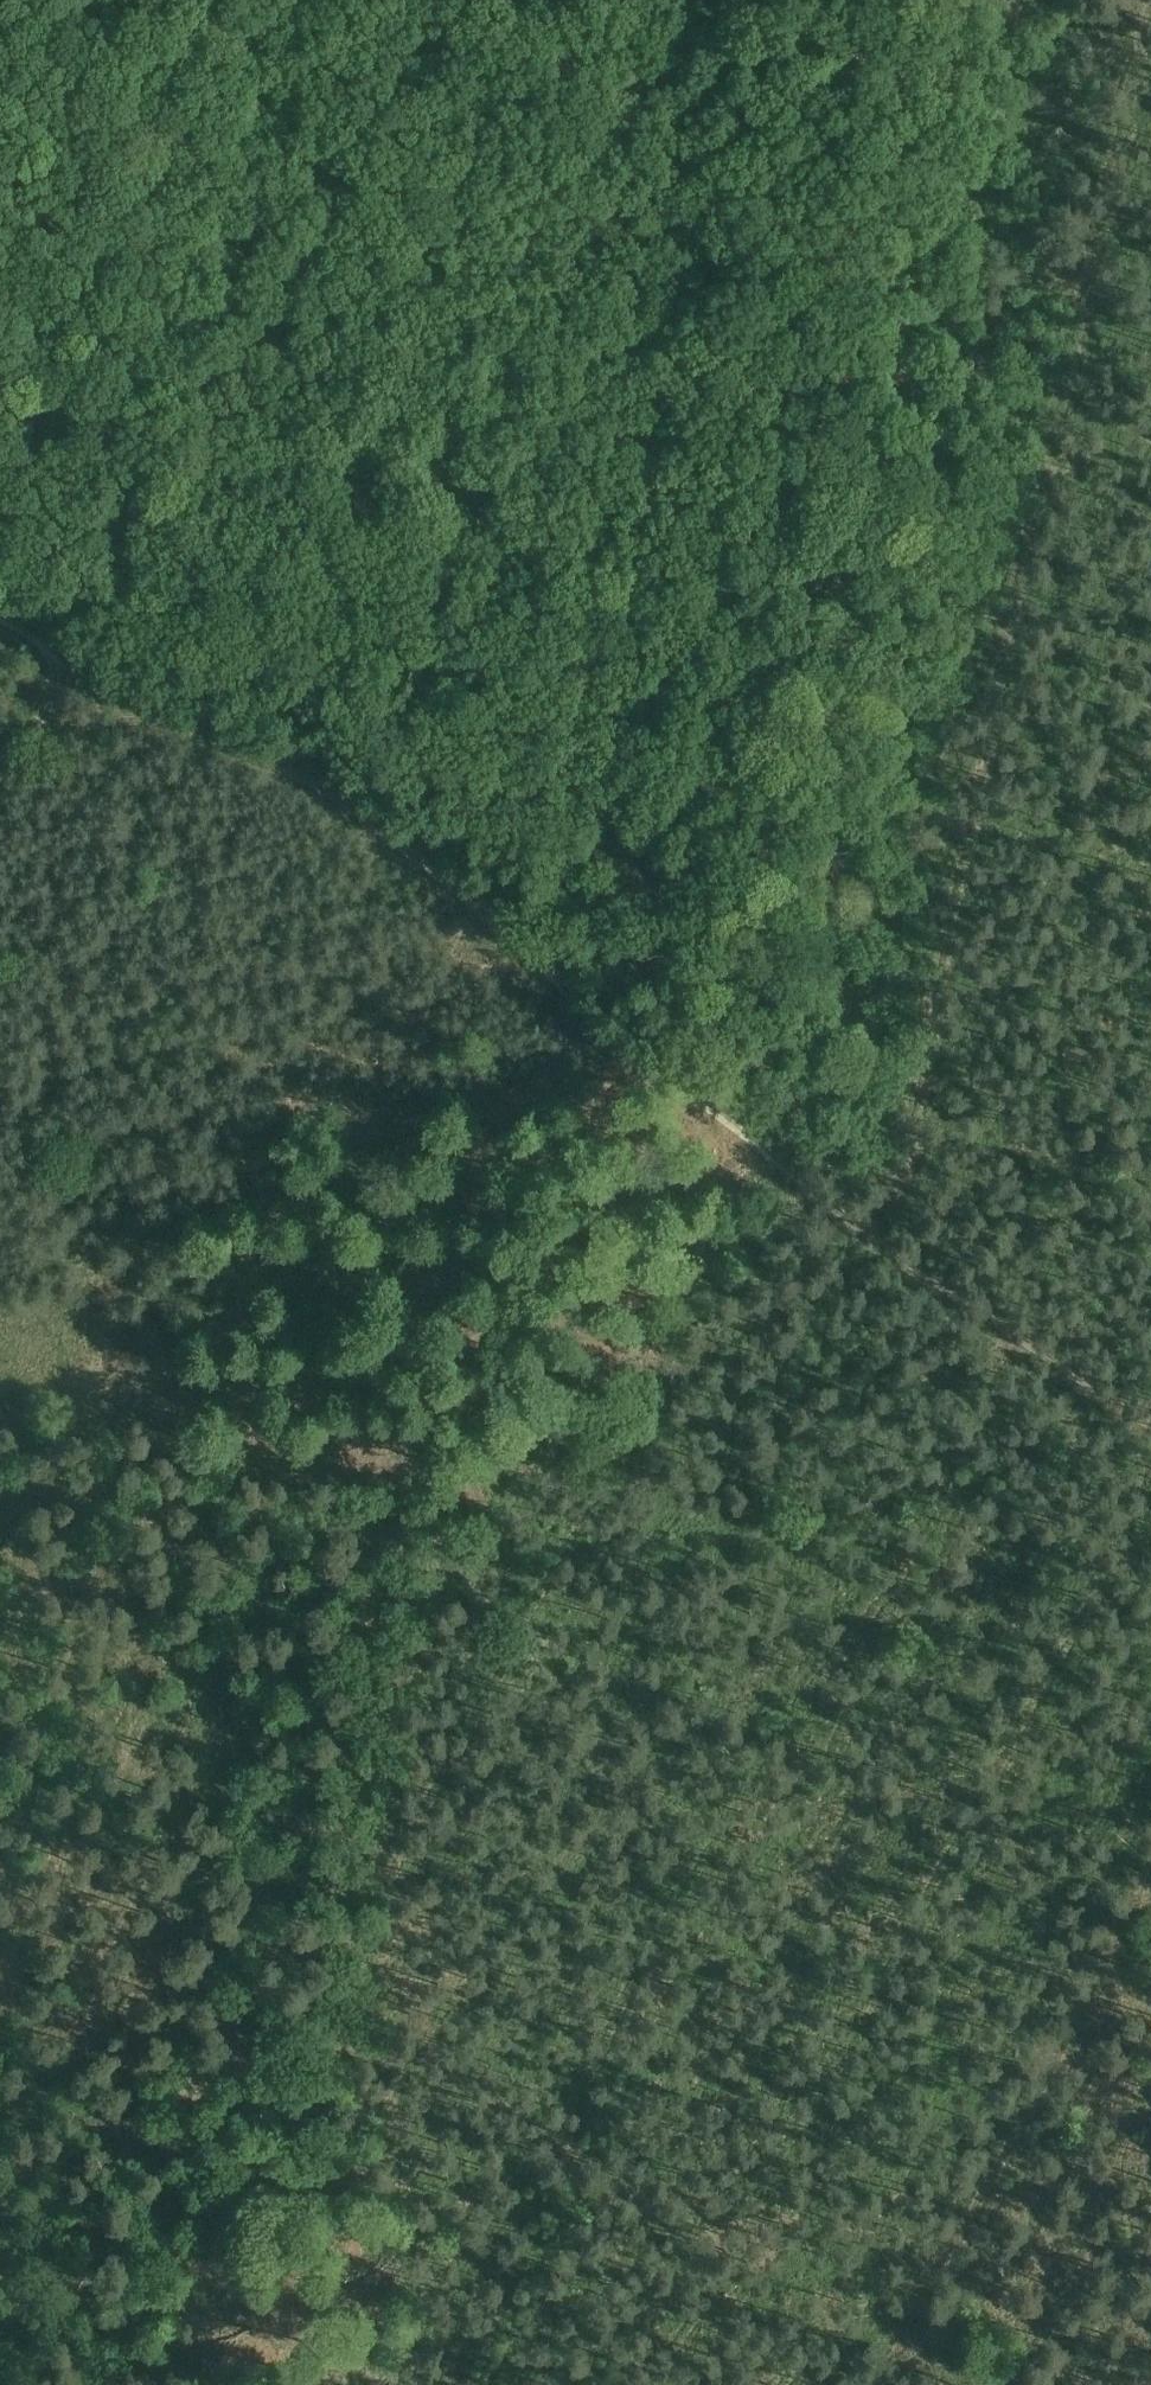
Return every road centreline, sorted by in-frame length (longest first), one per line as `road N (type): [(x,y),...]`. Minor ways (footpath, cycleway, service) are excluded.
road 1 (track): [(1150,1426),(771,1169),(369,825),(193,732),(74,708),(0,757)]
road 2 (track): [(537,965),(697,0)]

